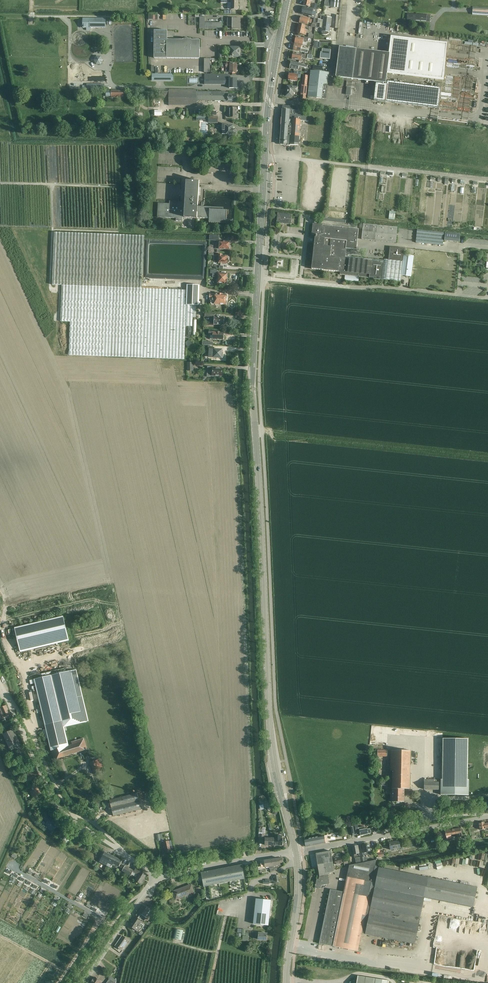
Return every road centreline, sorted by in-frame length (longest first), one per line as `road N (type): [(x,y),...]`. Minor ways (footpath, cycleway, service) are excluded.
road 1 (secondary): [(295,851),(270,736),(252,386),(269,100)]
road 2 (unclassified): [(155,878),(62,810),(0,685)]
road 3 (track): [(0,757),(32,825),(123,890),(108,911)]
road 4 (unclassified): [(487,817),(295,851)]
road 5 (track): [(75,651),(117,638),(113,605),(77,603),(3,620)]
road 6 (track): [(3,630),(8,605),(110,578),(105,560)]
road 7 (track): [(122,982),(127,959),(156,920),(182,927),(219,903)]
road 8 (unclassified): [(155,878),(295,851)]
road 9 (secondary): [(287,982),(295,851)]
road 10 (unclassified): [(83,982),(155,878)]

